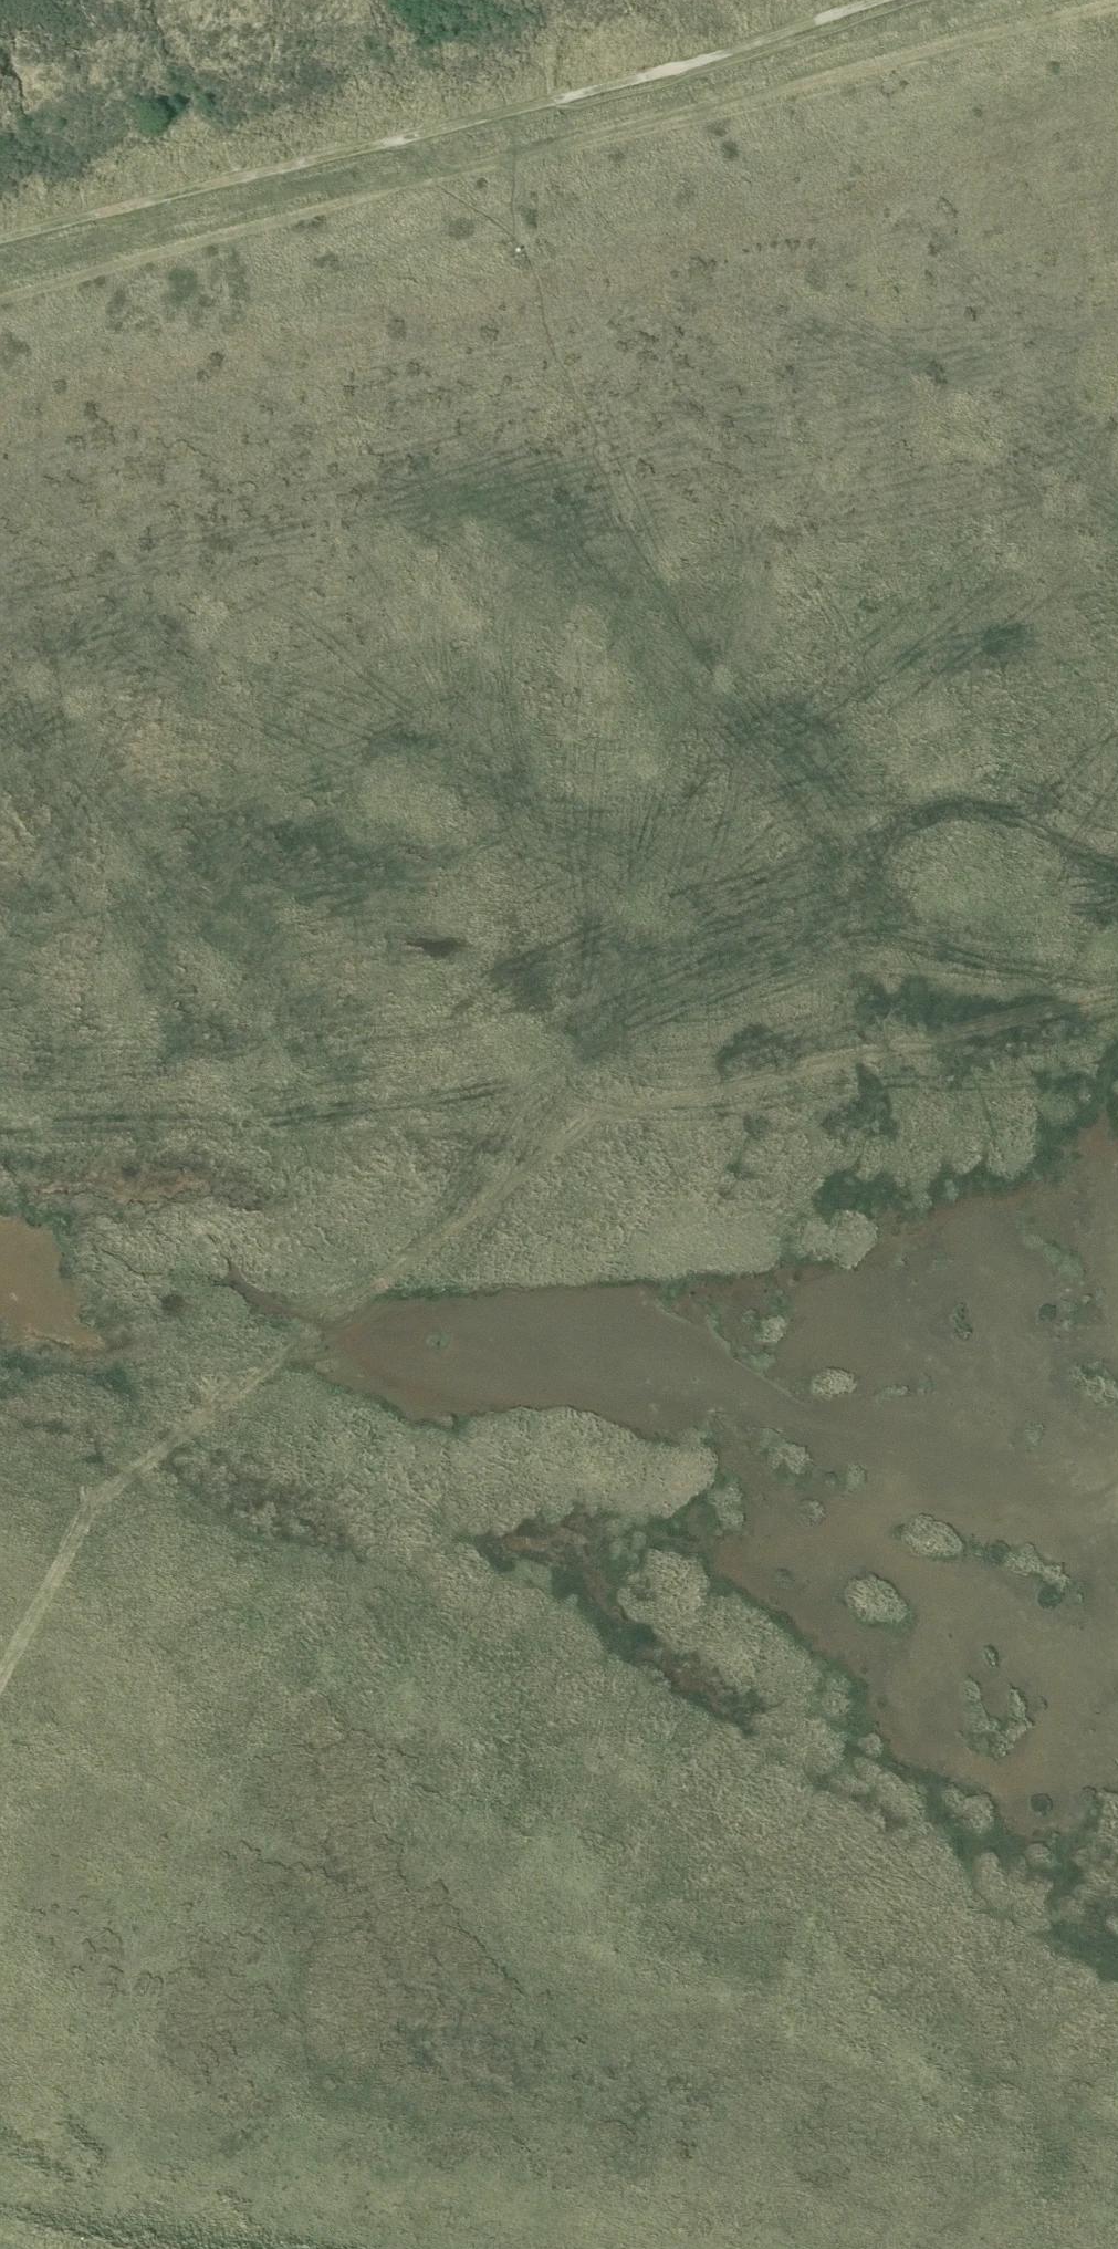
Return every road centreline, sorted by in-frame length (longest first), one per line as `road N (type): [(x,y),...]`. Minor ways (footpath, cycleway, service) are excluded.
road 1 (track): [(0,238),(590,92),(897,0)]

